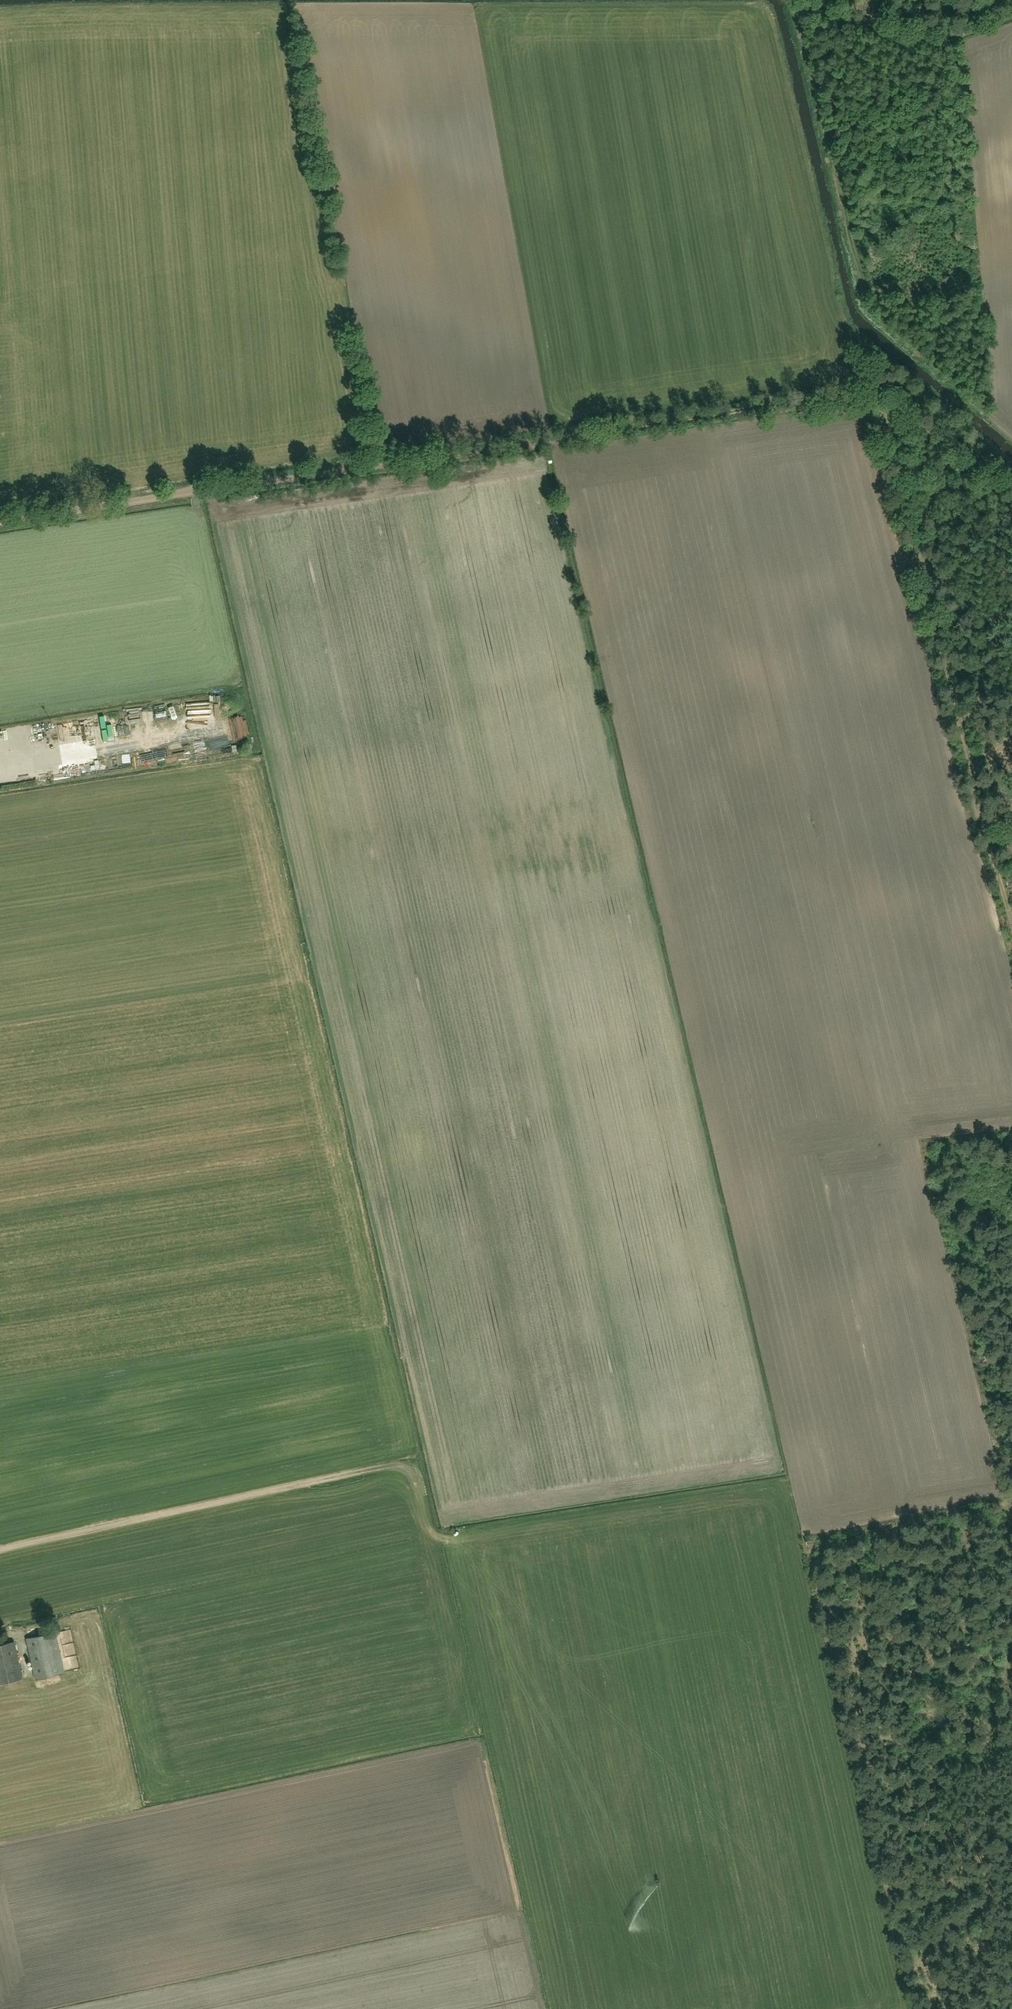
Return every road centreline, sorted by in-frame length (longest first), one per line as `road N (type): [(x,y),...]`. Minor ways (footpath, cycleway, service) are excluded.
road 1 (track): [(903,490),(873,386),(0,523)]
road 2 (track): [(500,1543),(442,1538),(429,1530),(413,1472),(397,1464),(0,1550)]
road 3 (track): [(1011,920),(903,490)]

